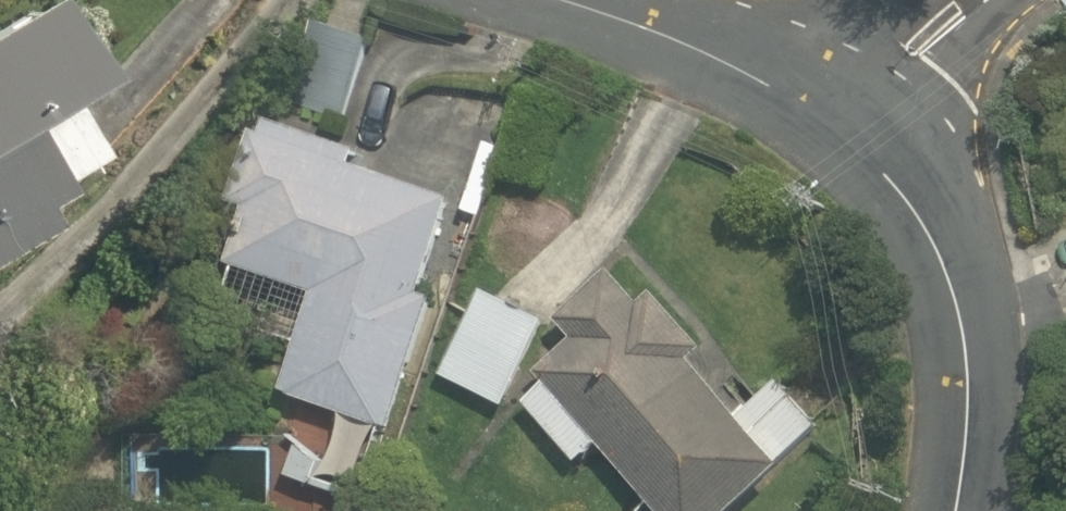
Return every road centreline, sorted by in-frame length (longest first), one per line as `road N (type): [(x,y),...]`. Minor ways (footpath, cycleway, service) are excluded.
road 1 (unclassified): [(957,510),(970,460),(955,258),(841,65)]
road 2 (residential): [(841,65),(553,0)]
road 3 (unclassified): [(959,0),(841,65)]

